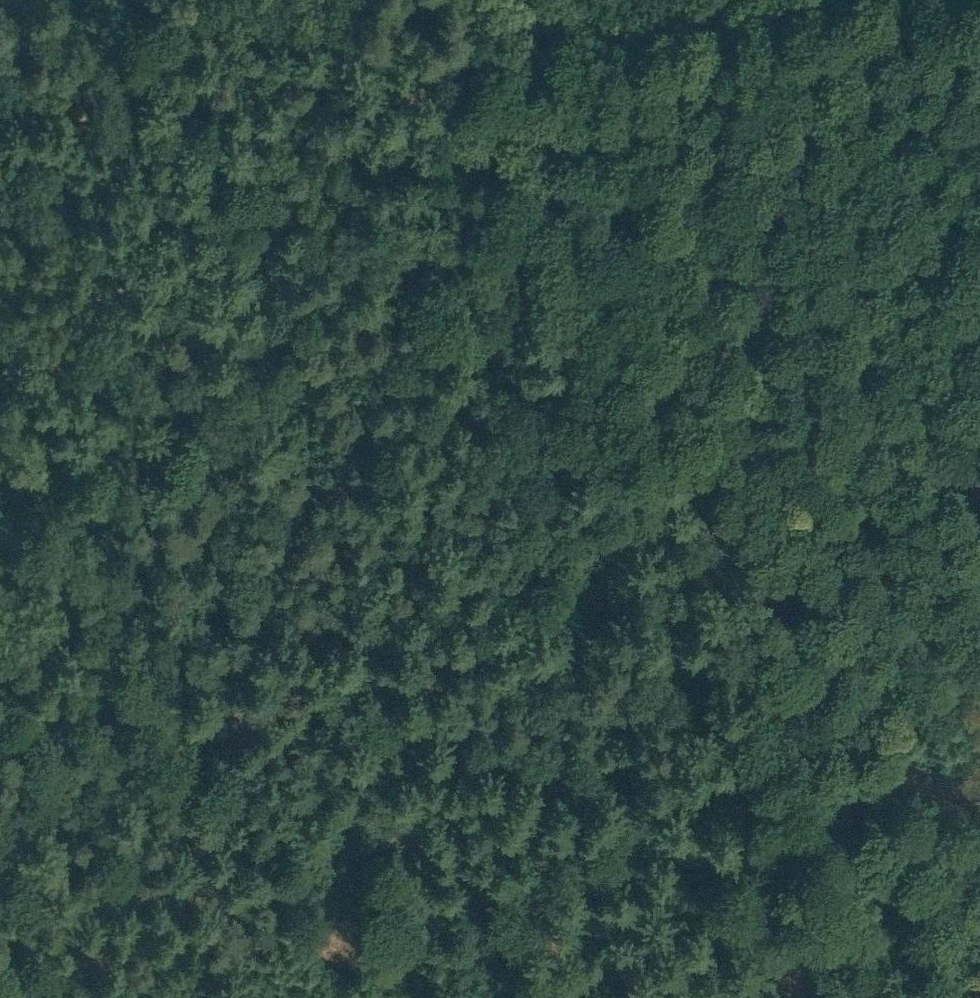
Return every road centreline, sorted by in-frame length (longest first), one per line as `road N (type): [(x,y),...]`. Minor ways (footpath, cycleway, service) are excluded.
road 1 (track): [(924,997),(504,58)]
road 2 (track): [(593,997),(427,773),(377,635),(316,530)]
road 3 (track): [(269,21),(274,202),(318,416),(316,530)]
road 4 (track): [(316,530),(249,664),(156,792),(112,826),(45,834),(0,861)]
road 5 (track): [(868,0),(504,58)]
road 6 (track): [(269,21),(428,50)]

